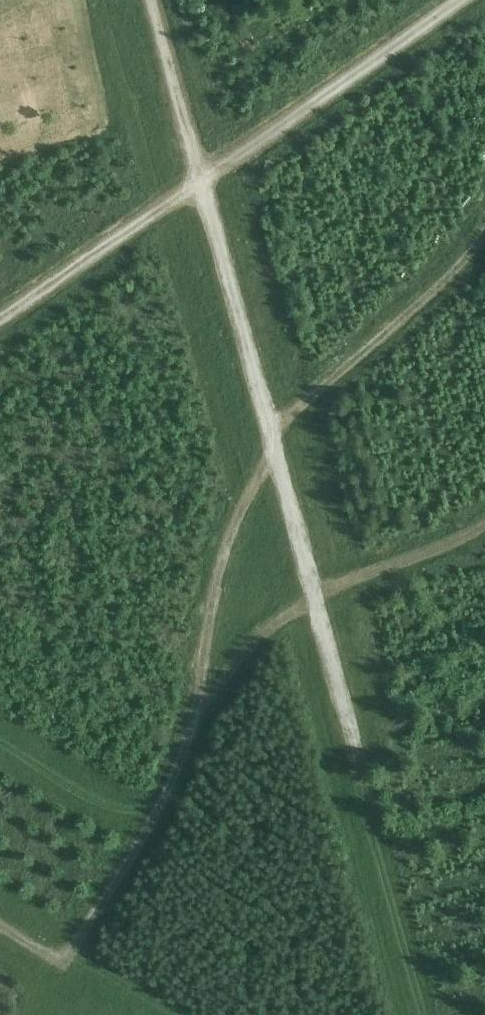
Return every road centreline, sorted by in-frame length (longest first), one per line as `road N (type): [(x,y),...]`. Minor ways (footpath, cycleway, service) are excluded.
road 1 (track): [(155,0),(273,455),(368,780)]
road 2 (track): [(460,0),(205,182),(0,314)]
road 3 (track): [(484,226),(466,255),(268,434)]
road 4 (track): [(273,455),(234,518),(205,633),(195,712)]

